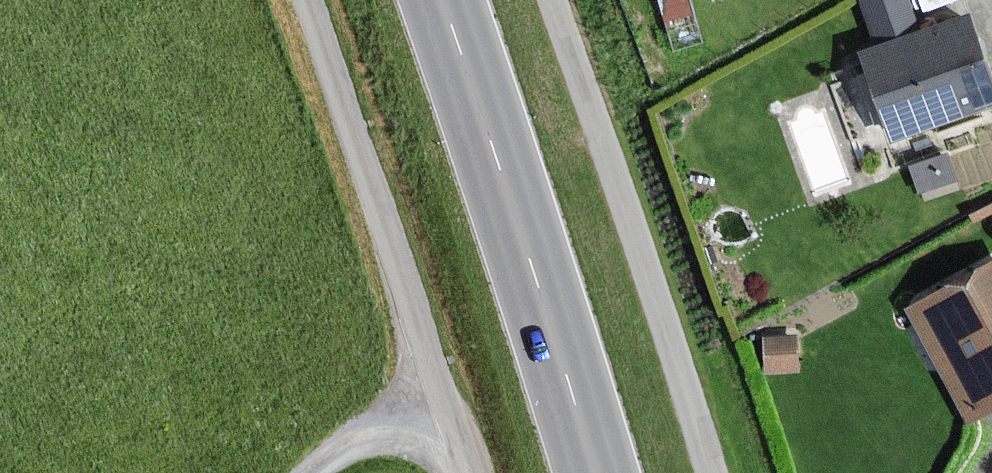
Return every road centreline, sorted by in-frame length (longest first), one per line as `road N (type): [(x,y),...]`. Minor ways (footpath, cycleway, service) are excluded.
road 1 (residential): [(709,472),(551,0)]
road 2 (track): [(306,0),(464,472)]
road 3 (primary): [(596,472),(444,0)]

